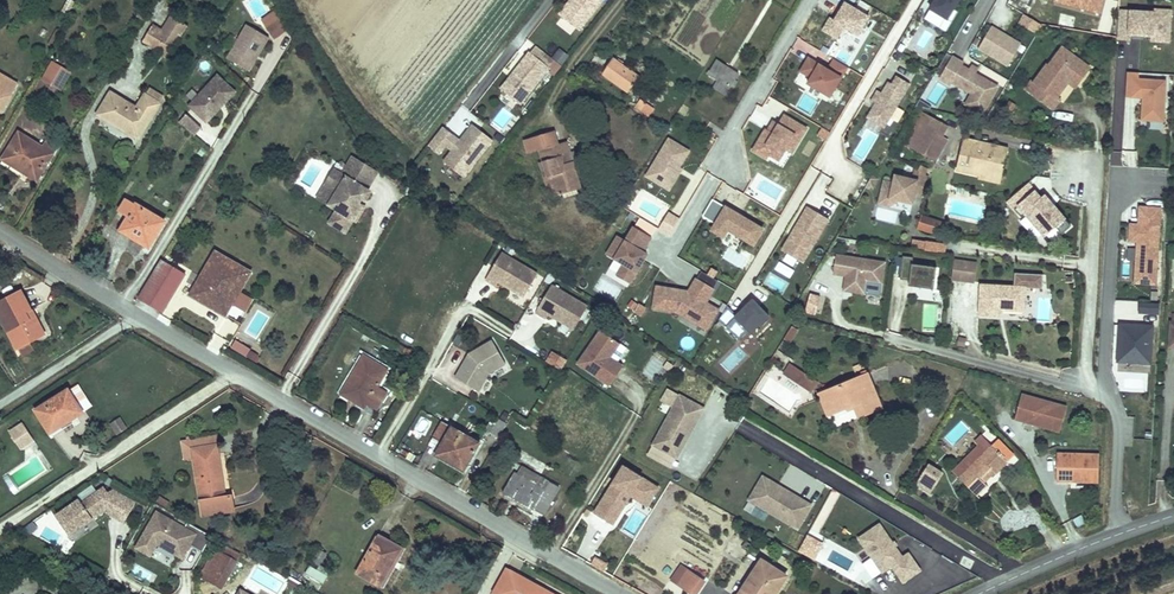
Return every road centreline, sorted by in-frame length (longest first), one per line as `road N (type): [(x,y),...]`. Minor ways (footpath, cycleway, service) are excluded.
road 1 (residential): [(618,593),(0,232)]
road 2 (tertiary): [(979,593),(1173,516)]

